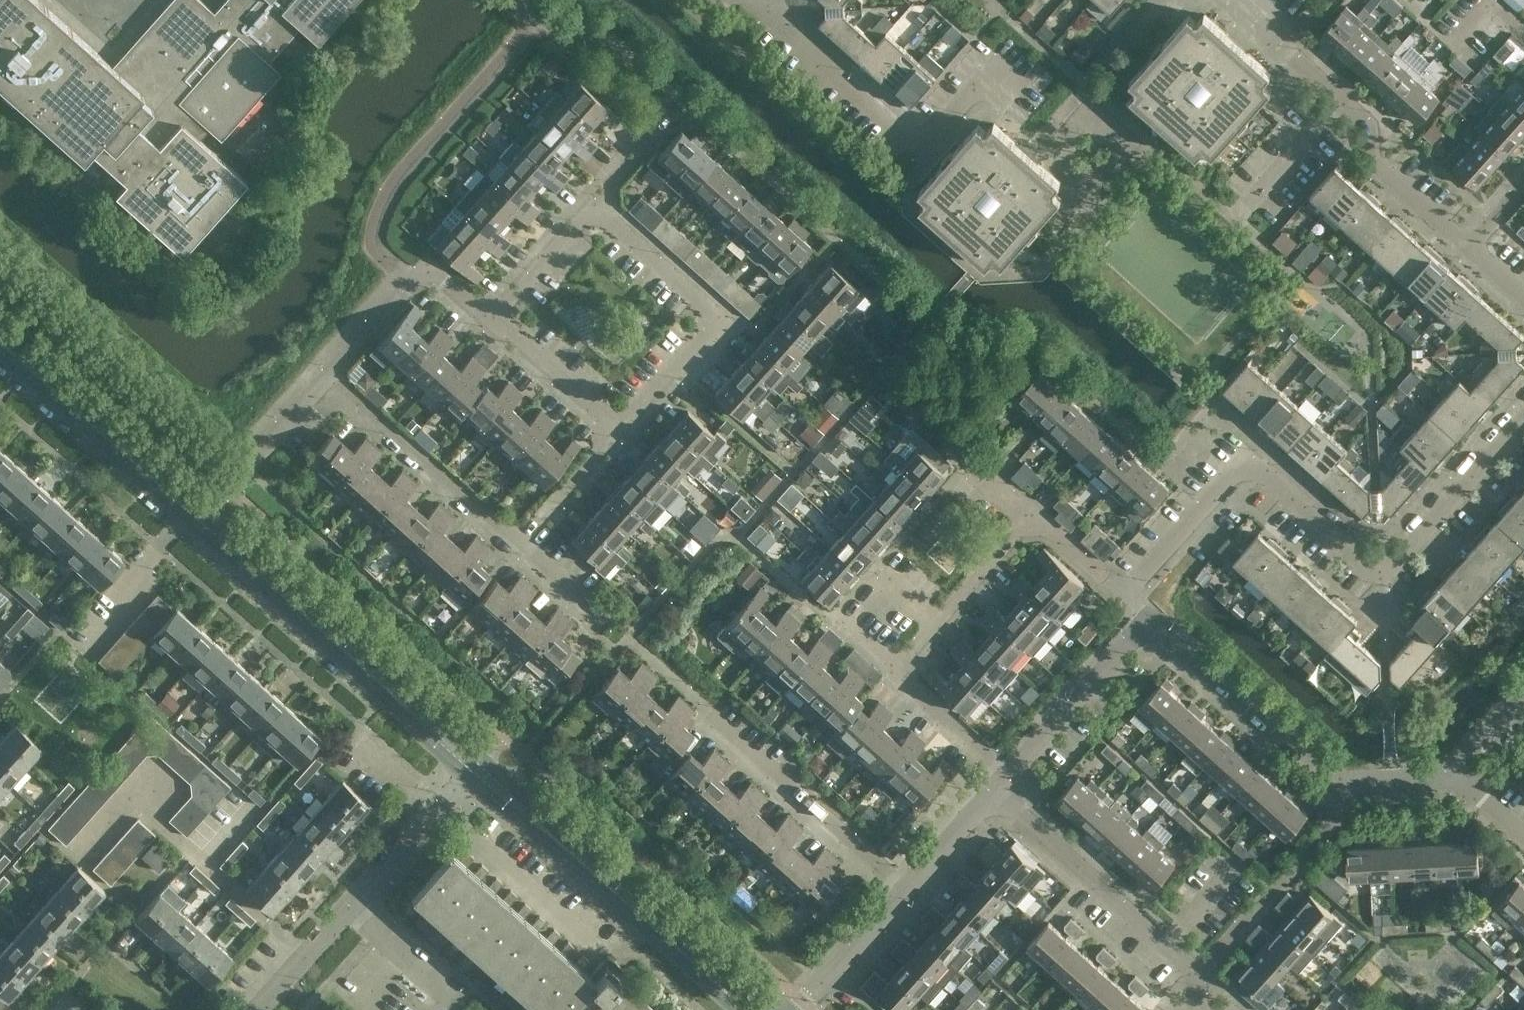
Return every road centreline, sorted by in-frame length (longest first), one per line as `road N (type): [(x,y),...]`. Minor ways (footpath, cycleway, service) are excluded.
road 1 (residential): [(1122,592),(1245,458),(1363,562),(1393,561),(1523,412)]
road 2 (residential): [(1459,772),(1345,781),(1150,615)]
road 3 (tertiary): [(475,766),(199,522)]
road 4 (tertiary): [(749,1009),(475,766)]
road 5 (residential): [(1013,93),(987,71),(920,146),(767,13)]
road 6 (residential): [(591,205),(718,318),(618,429)]
road 7 (tertiary): [(199,522),(0,343)]
road 8 (residential): [(907,889),(710,715)]
road 9 (residential): [(327,376),(519,542)]
road 10 (residential): [(491,317),(428,264),(327,376)]
road 11 (residential): [(996,793),(1165,948)]
road 12 (residential): [(1008,775),(1150,615)]
road 13 (residential): [(1469,248),(1378,169),(1376,129),(1342,98)]
road 14 (residential): [(327,376),(199,522)]
road 15 (residential): [(353,906),(475,766)]
road 16 (residential): [(618,429),(491,317)]
road 17 (residential): [(799,1009),(907,889)]
road 18 (residential): [(897,666),(905,685),(1008,775)]
road 19 (residential): [(618,429),(519,542)]
road 20 (residential): [(491,317),(591,205)]
road 21 (residential): [(1342,98),(1234,0)]
road 22 (residential): [(1031,514),(935,623)]
road 23 (residential): [(455,1002),(353,906)]
road 24 (residential): [(259,1009),(353,906)]
road 25 (residential): [(1250,201),(1342,98)]
road 26 (residential): [(907,889),(996,793)]

